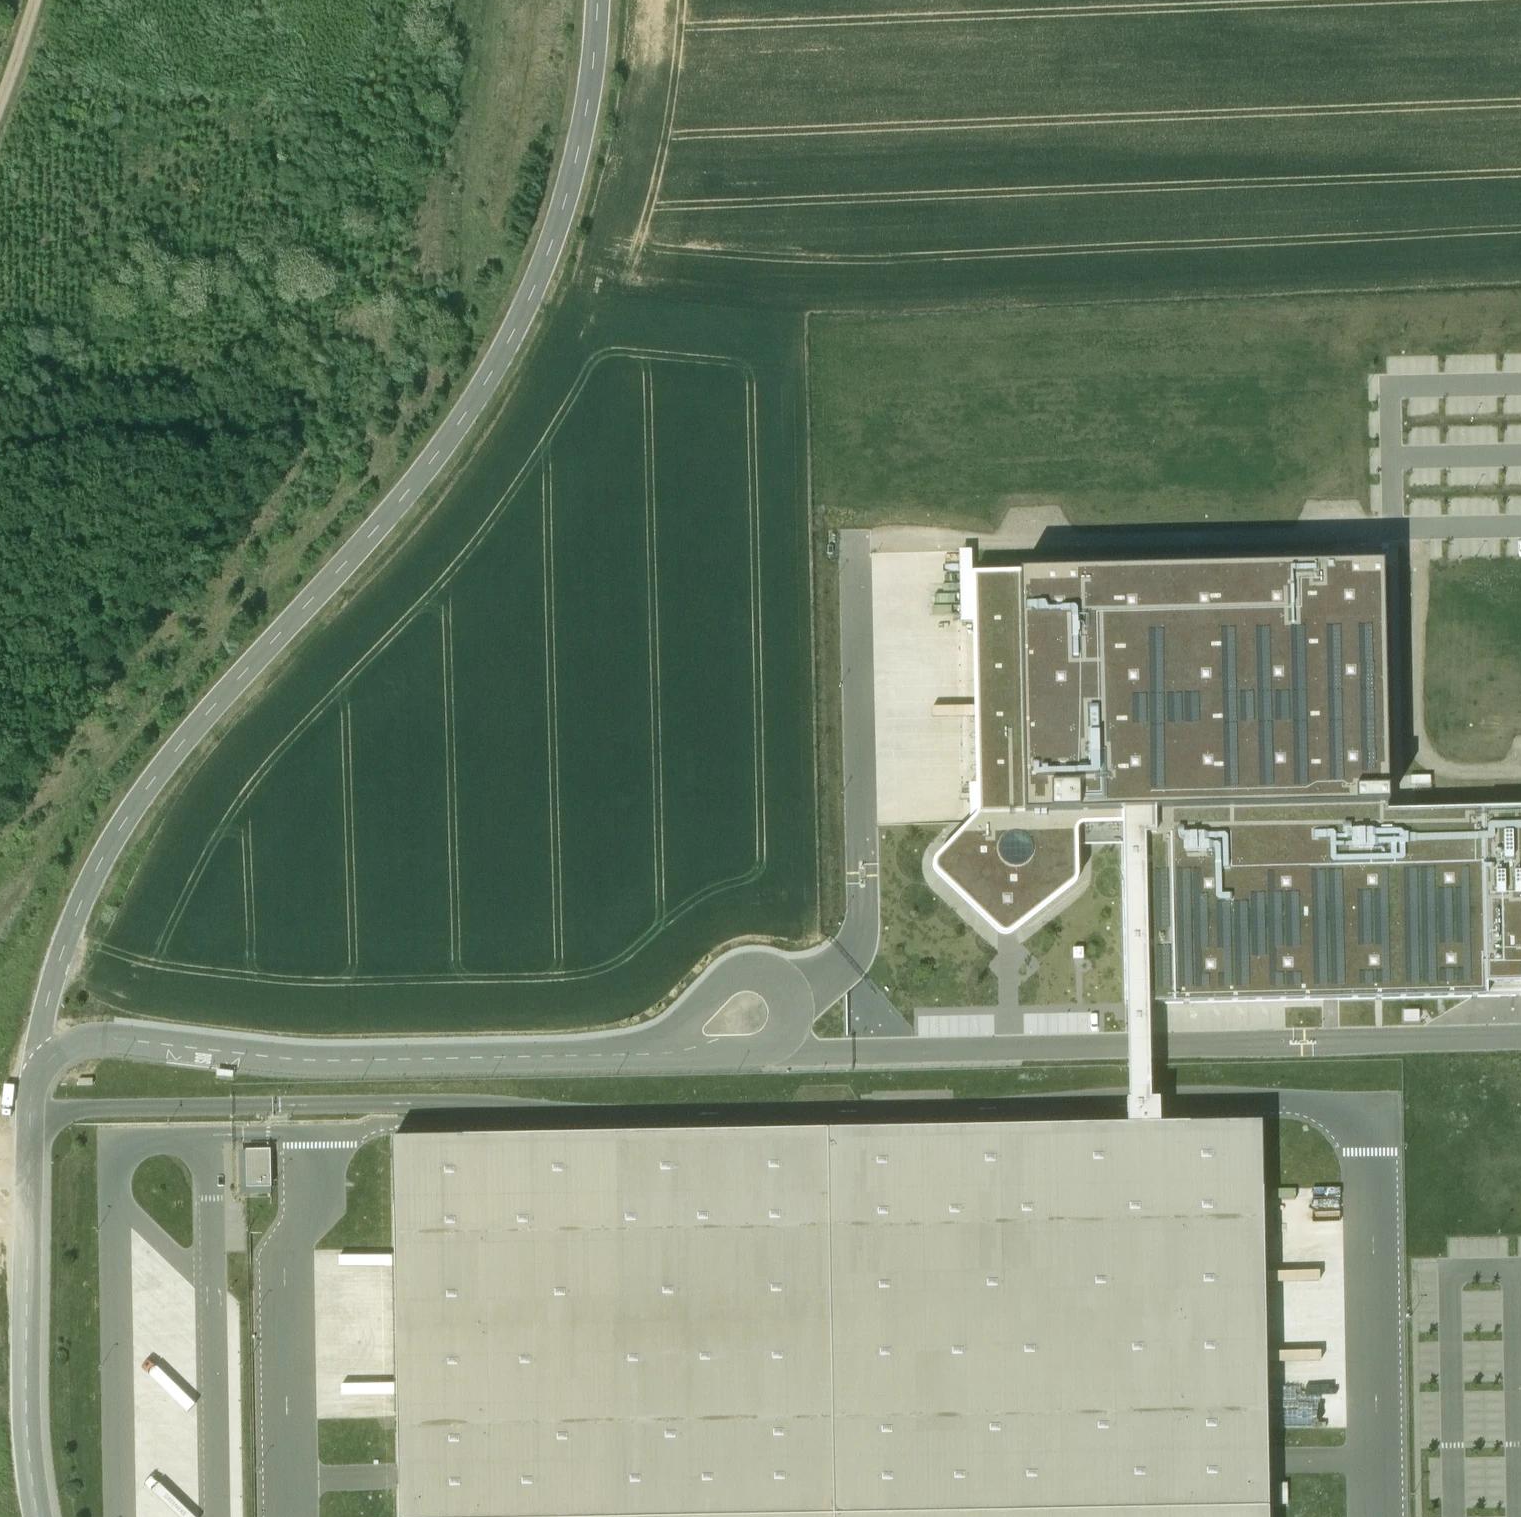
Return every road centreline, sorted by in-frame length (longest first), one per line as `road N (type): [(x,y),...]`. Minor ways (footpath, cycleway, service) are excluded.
road 1 (unclassified): [(40,1516),(27,1418),(31,1112),(48,1061),(68,1045),(121,1039),(335,1062),(642,1054)]
road 2 (unclassified): [(642,1054),(785,1050),(795,1001),(766,967),(721,977),(690,1018)]

